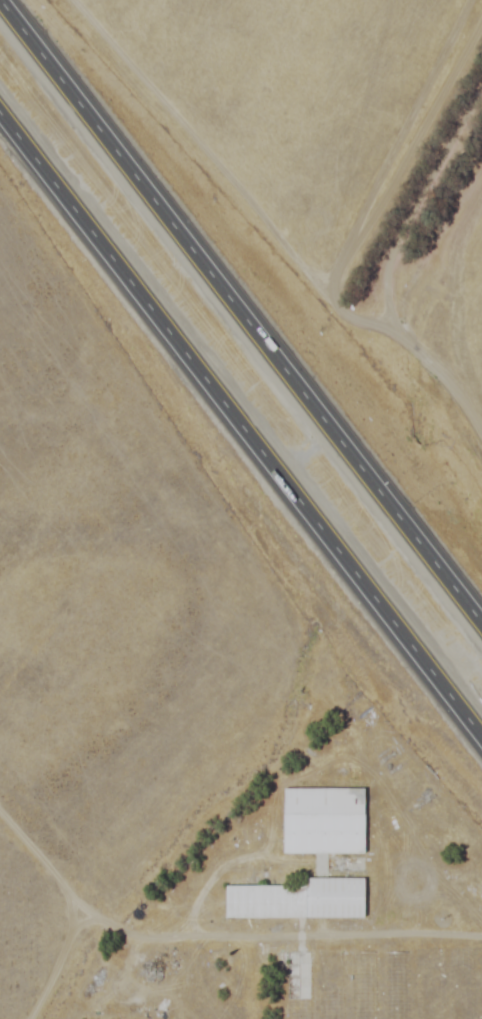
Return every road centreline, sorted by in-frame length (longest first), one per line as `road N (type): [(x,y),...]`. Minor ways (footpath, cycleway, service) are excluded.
road 1 (motorway): [(481,626),(0,3)]
road 2 (motorway): [(0,117),(481,739)]
road 3 (residential): [(481,460),(394,298),(395,271),(418,215),(481,95)]

